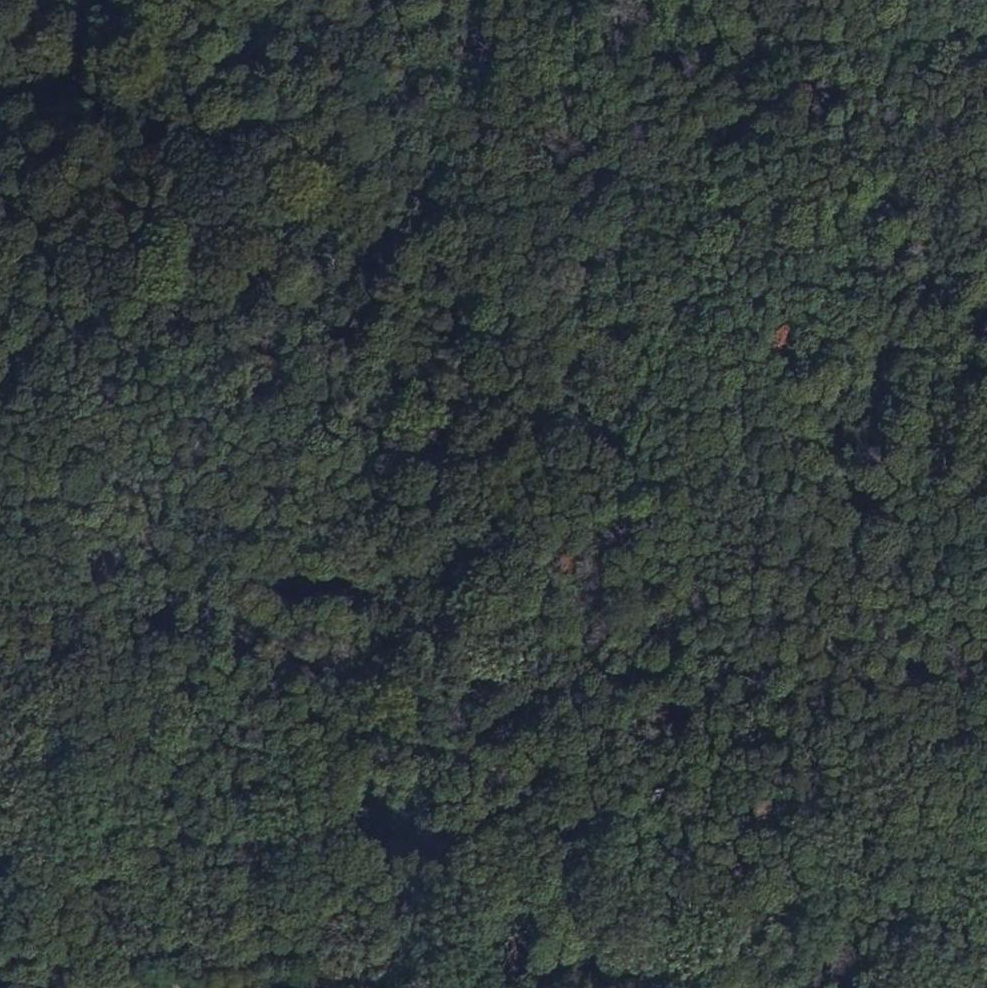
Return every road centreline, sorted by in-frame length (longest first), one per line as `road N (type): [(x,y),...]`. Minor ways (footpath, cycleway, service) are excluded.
road 1 (track): [(568,987),(0,975)]

